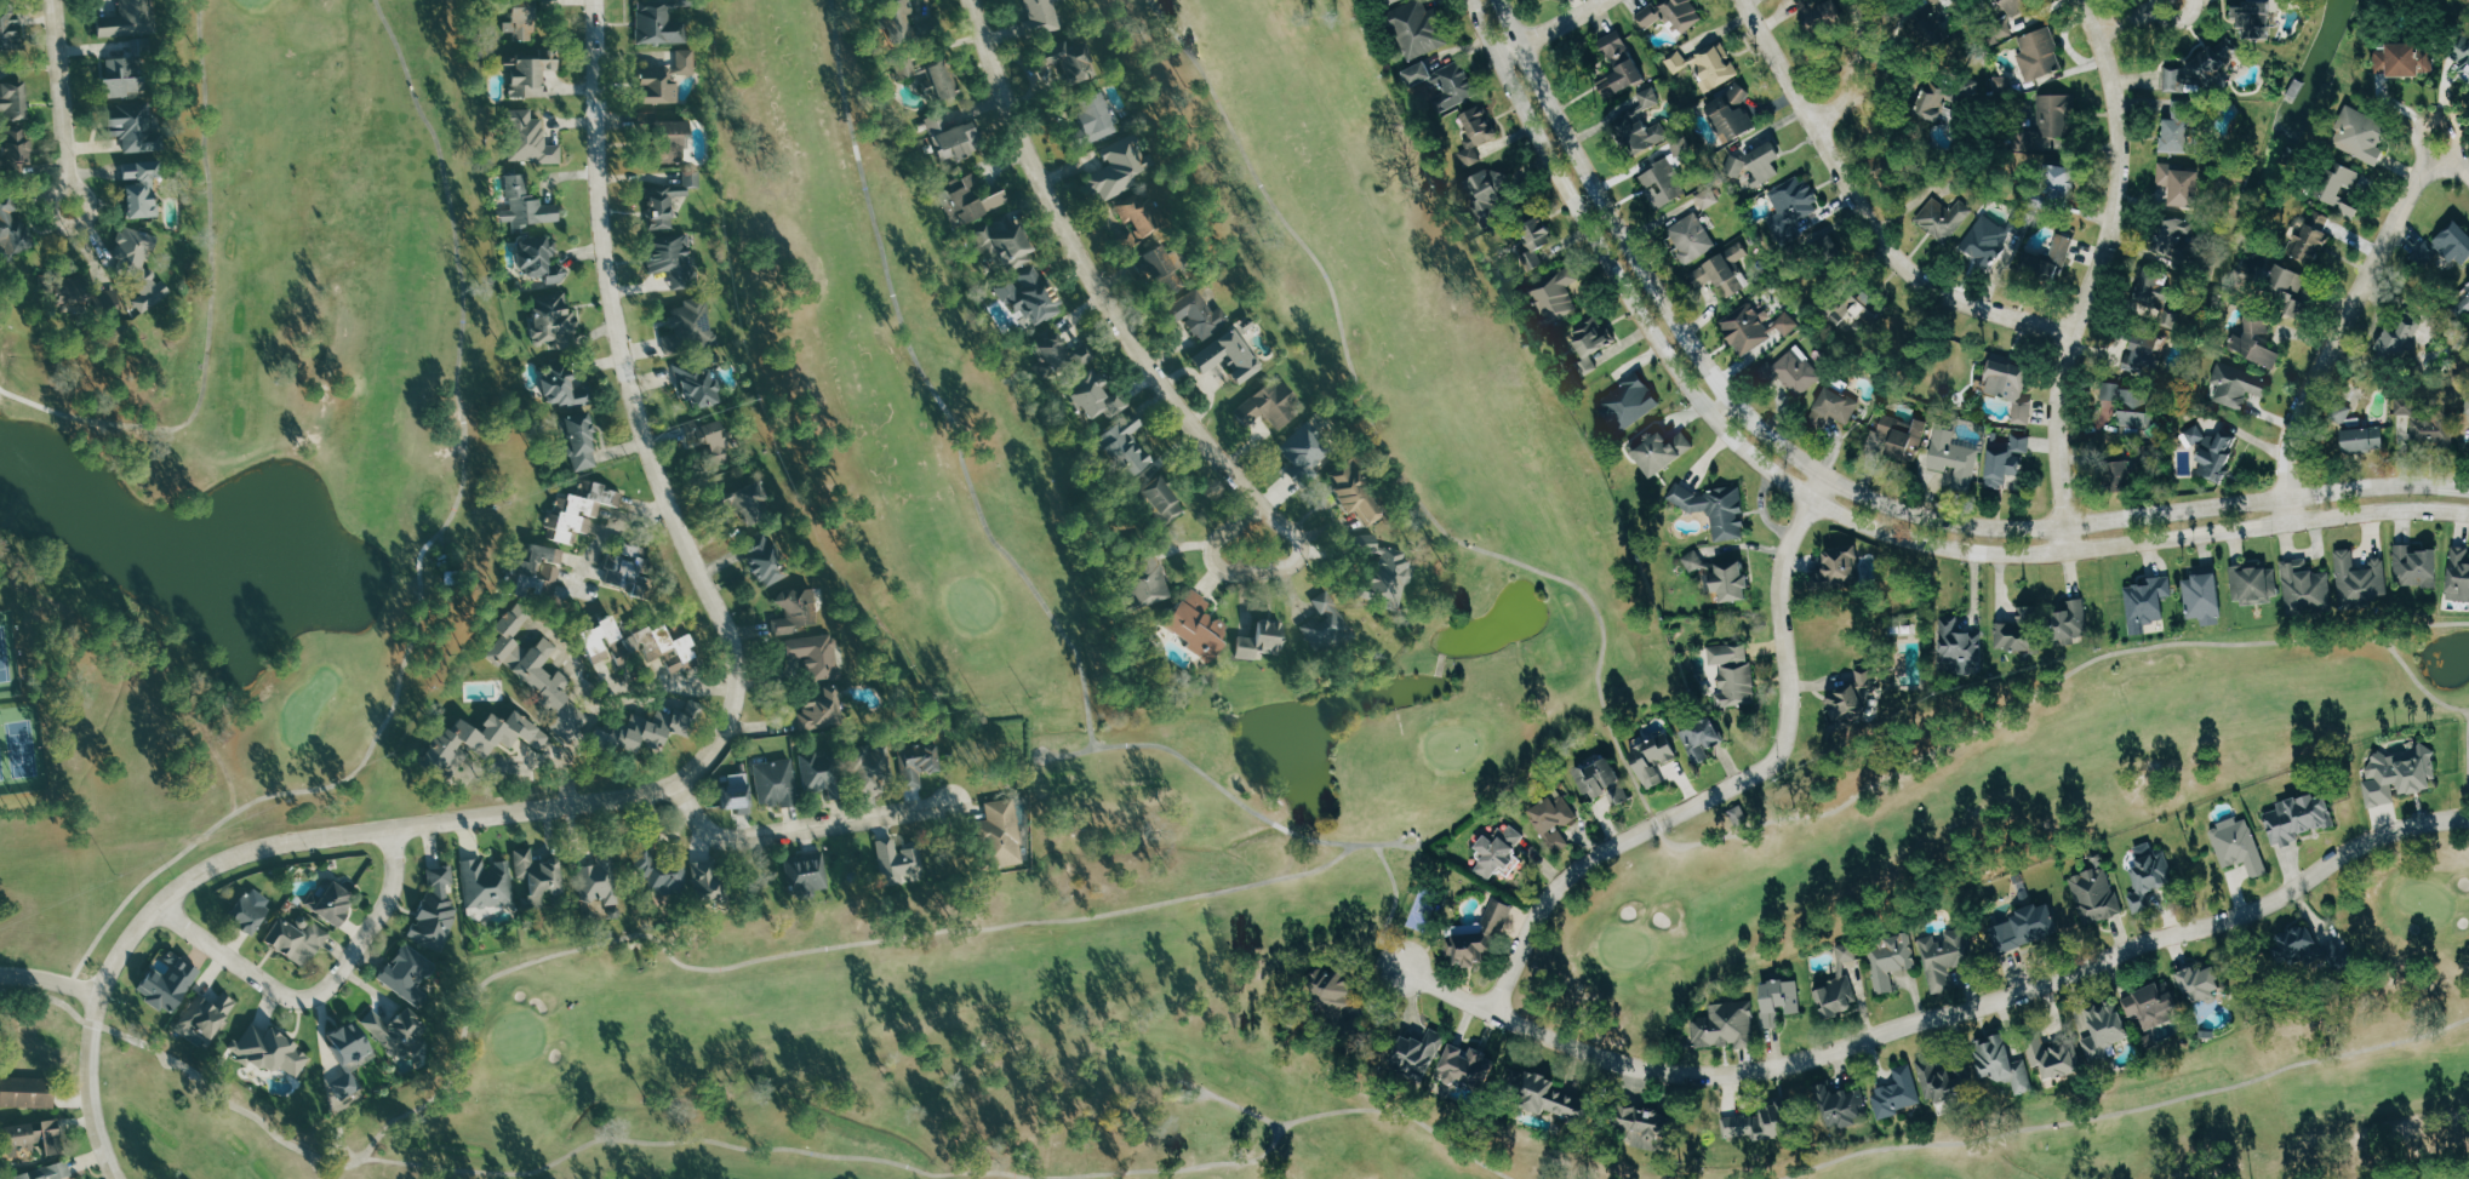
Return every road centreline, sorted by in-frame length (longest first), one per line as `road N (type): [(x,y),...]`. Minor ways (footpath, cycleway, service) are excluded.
road 1 (residential): [(602,0),(604,155),(631,343),(665,460),(743,648),(739,725),(707,769),(653,796),(305,841),(229,858),(194,876),(130,939),(98,997),(91,1099),(115,1178)]
road 2 (tertiary): [(1482,0),(1590,211),(1693,379),(1748,443),(1819,494),(1893,530),(2005,551),(2364,510),(2468,507)]
road 3 (tertiary): [(2468,493),(2296,498),(2071,527),(1988,528),(1932,523),(1869,502),(1805,465),(1749,417),(1708,360),(1561,120),(1506,0)]
road 4 (residential): [(2468,824),(2408,835),(2244,911),(1982,1008),(1756,1071),(1687,1076),(1624,1065),(1516,1025),(1419,974)]
road 5 (residential): [(1501,1017),(1533,931),(1570,880),(1607,852),(1756,775),(1784,746),(1795,683),(1789,570),(1819,494)]
road 6 (residential): [(1299,548),(1114,308),(1021,119),(979,0)]
road 7 (residential): [(2071,527),(2065,400),(2125,176),(2119,90),(2086,0)]
road 8 (residential): [(2077,333),(1956,293),(1901,250),(1751,0)]
road 9 (residential): [(2296,498),(2305,413),(2325,371),(2395,241),(2458,158),(2468,171)]
road 10 (residential): [(686,784),(713,826),(738,839),(953,802)]
road 11 (residential): [(358,958),(331,989),(295,995),(162,904)]
road 12 (residential): [(64,218),(73,141),(65,0)]
road 13 (residential): [(1259,503),(1213,537),(1211,560),(1219,571),(1291,566),(1299,548)]
road 14 (residential): [(401,830),(398,885),(358,958)]

